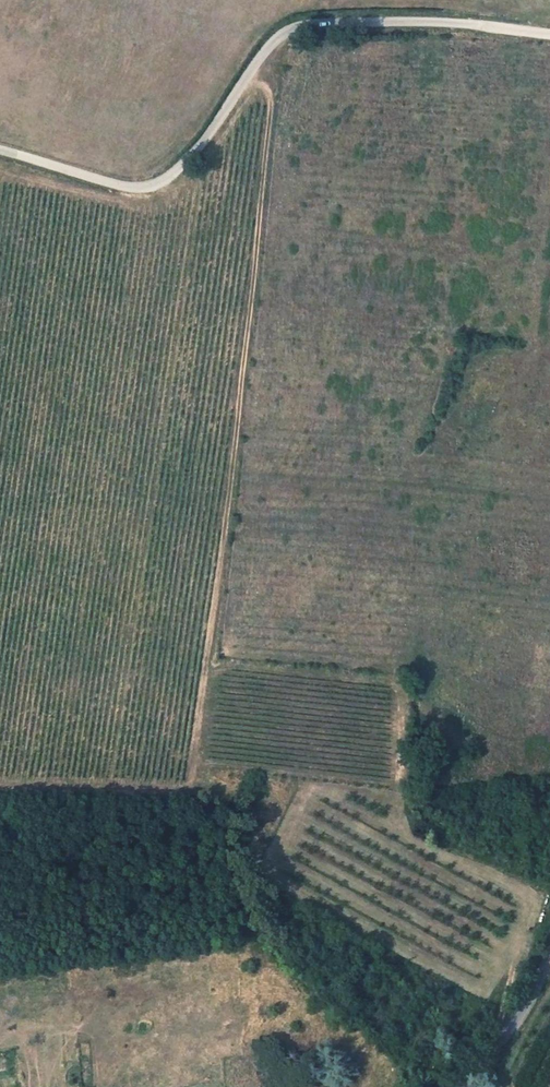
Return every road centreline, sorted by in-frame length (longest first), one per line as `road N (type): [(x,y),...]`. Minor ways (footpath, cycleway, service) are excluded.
road 1 (unclassified): [(0,153),(111,186),(153,188),(191,158),(264,46),(305,28),(442,23),(549,36)]
road 2 (unclassified): [(549,955),(511,1026),(454,1086)]

